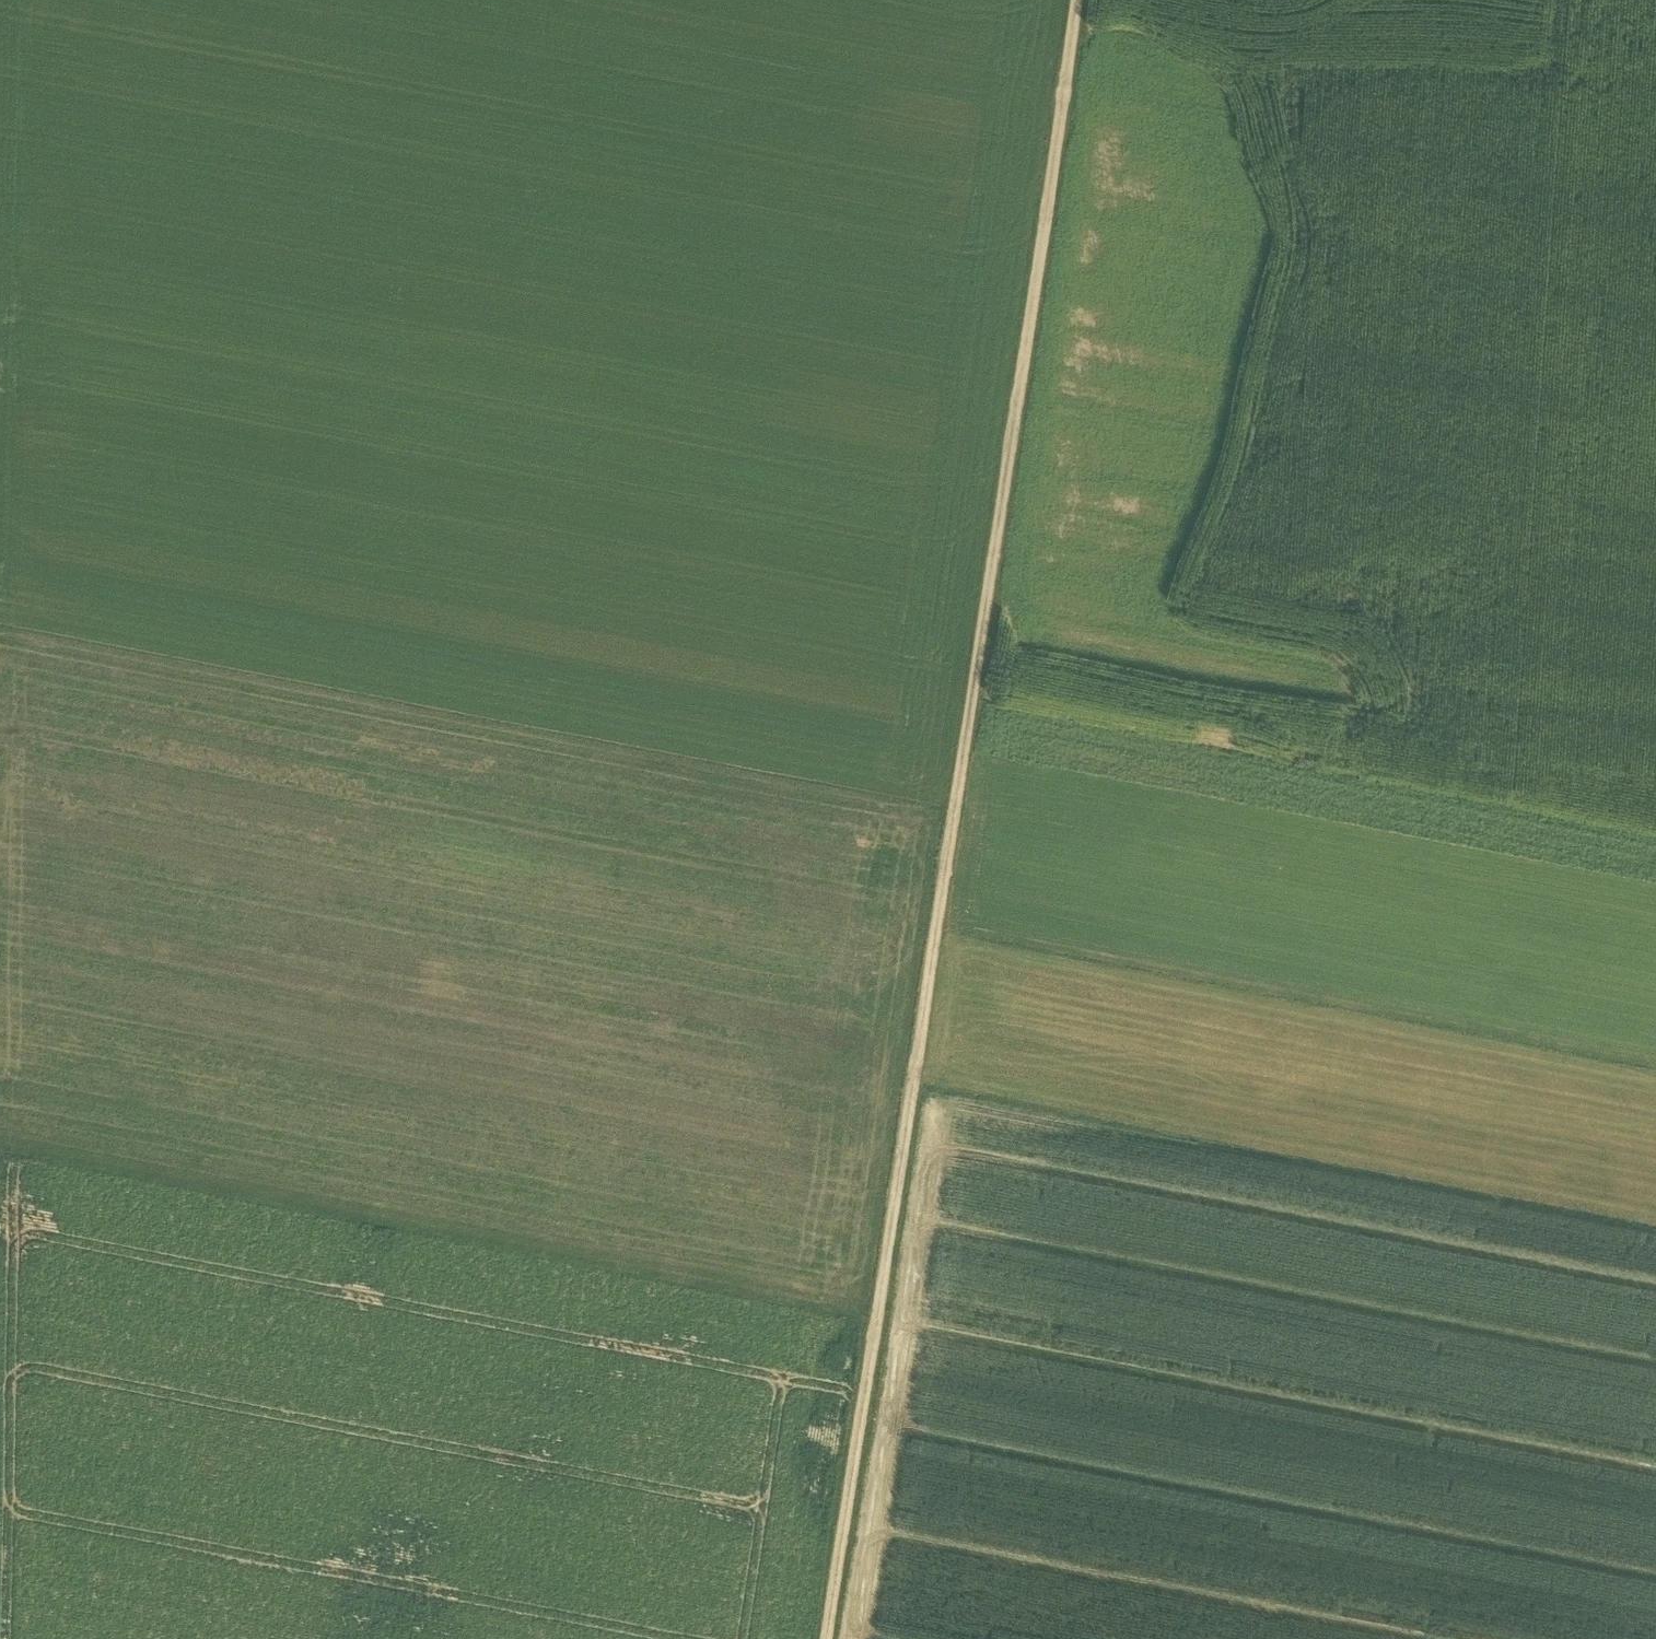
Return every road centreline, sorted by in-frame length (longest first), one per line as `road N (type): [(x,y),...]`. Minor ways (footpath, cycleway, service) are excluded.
road 1 (track): [(826,1638),(1072,0)]

